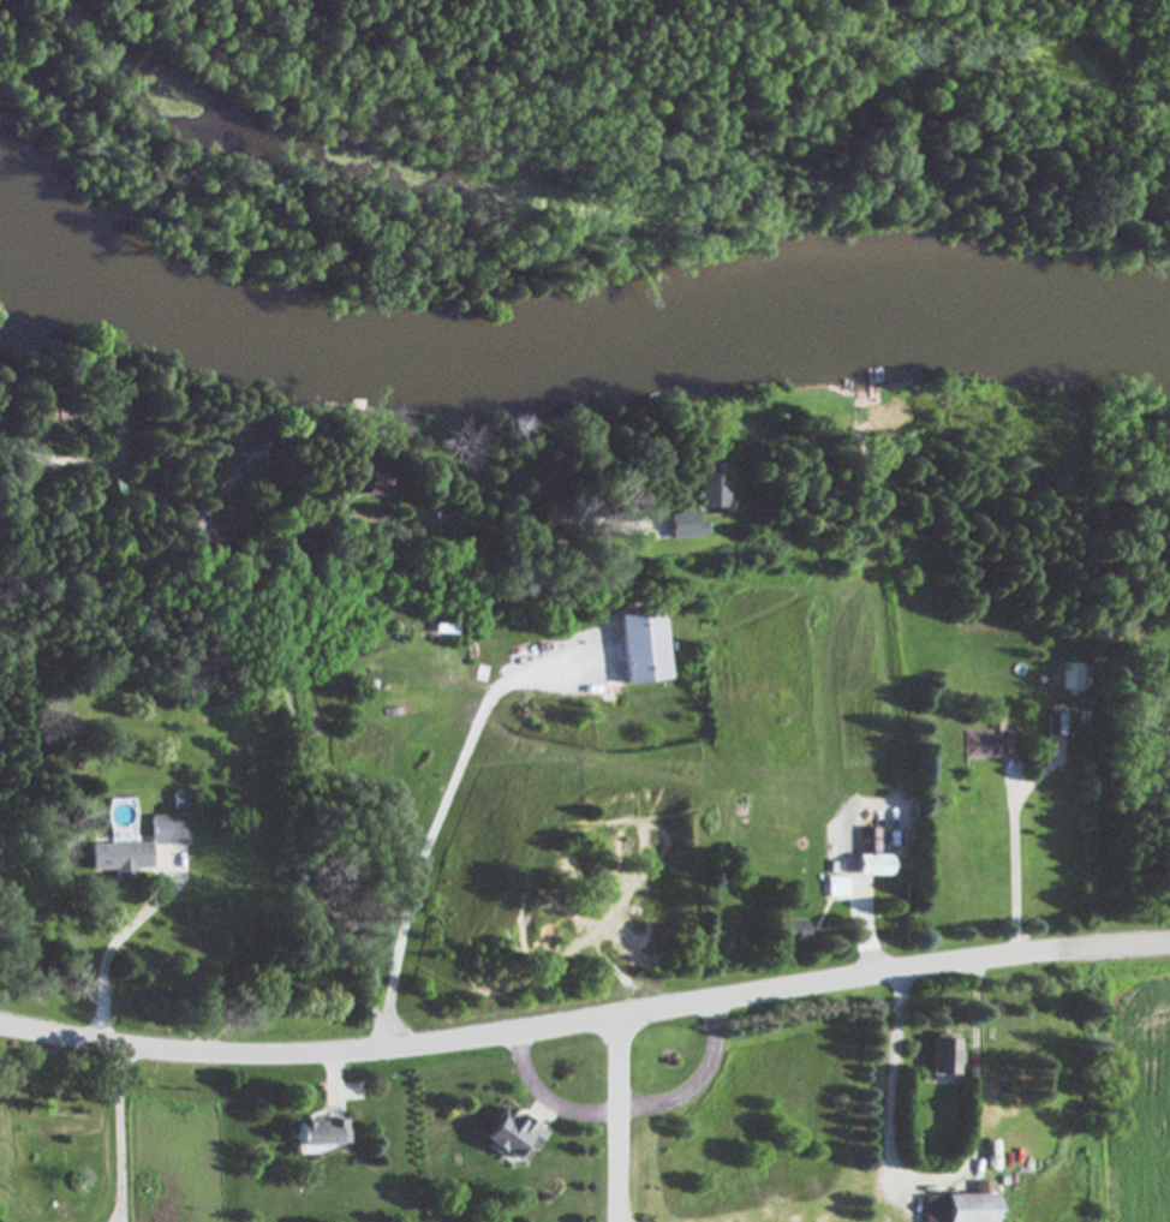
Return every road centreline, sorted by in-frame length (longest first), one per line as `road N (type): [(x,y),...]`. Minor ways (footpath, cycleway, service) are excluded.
road 1 (tertiary): [(0,1022),(208,1053),(334,1051),(515,1031),(900,968),(1169,942)]
road 2 (residential): [(621,1015),(621,1221)]

